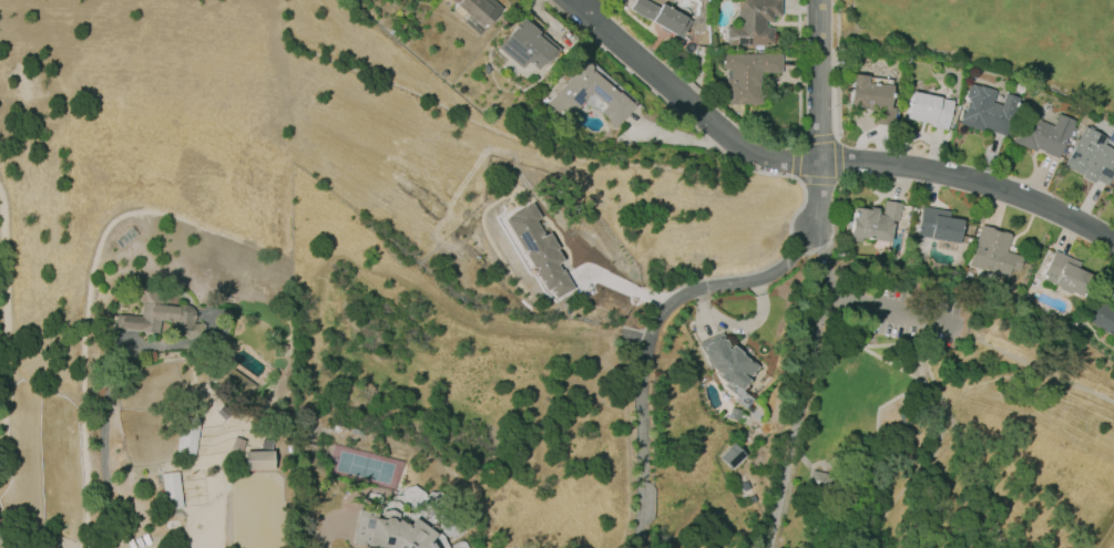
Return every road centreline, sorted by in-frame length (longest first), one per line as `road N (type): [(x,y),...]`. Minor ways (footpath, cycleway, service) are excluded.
road 1 (residential): [(571,0),(757,159),(930,170),(1036,200),(1113,241)]
road 2 (residential): [(818,0),(816,227)]

